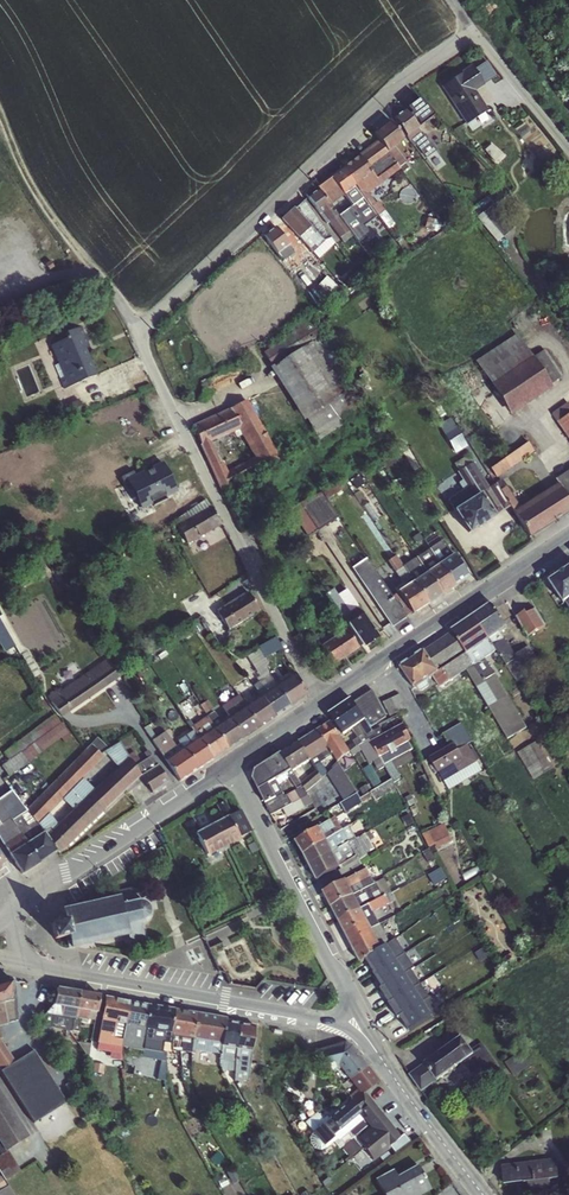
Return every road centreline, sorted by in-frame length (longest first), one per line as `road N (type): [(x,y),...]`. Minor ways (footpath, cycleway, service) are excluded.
road 1 (residential): [(474,28),(145,343)]
road 2 (residential): [(320,704),(145,343)]
road 3 (tertiary): [(31,965),(361,1024)]
road 4 (tertiary): [(568,537),(320,704)]
road 5 (tertiary): [(361,1024),(230,765)]
road 6 (track): [(145,343),(36,199),(0,110)]
road 7 (tertiary): [(230,765),(30,896)]
road 8 (tertiary): [(481,1194),(361,1024)]
road 9 (residential): [(474,28),(568,148)]

